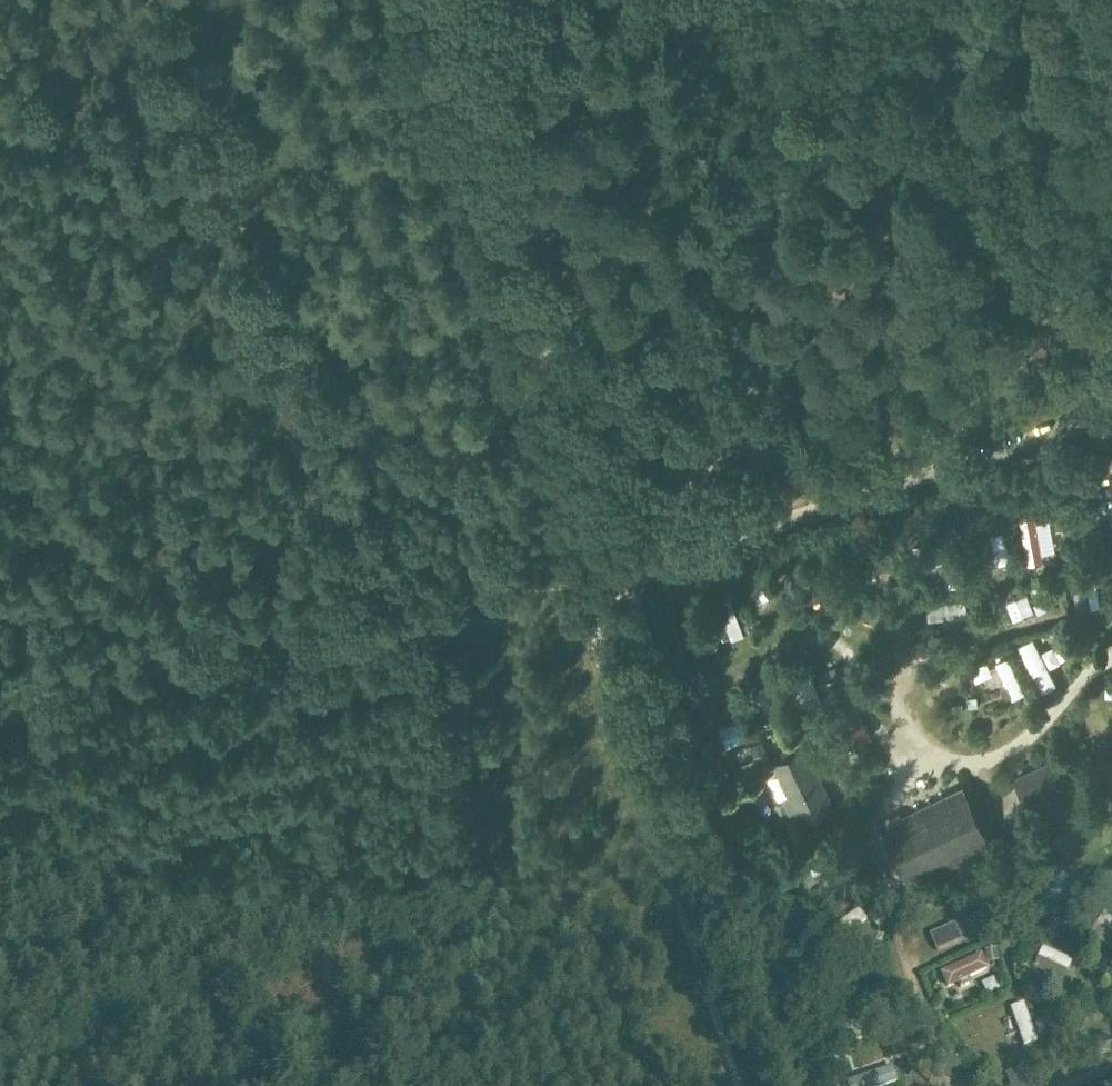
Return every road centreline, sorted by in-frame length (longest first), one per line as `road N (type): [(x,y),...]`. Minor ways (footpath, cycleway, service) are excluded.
road 1 (track): [(629,577),(388,602),(0,721)]
road 2 (track): [(793,1085),(629,577)]
road 3 (unclassified): [(629,577),(1111,419)]
road 4 (track): [(477,110),(629,577)]
road 5 (track): [(477,110),(778,0)]
road 6 (track): [(705,548),(690,464),(752,448),(827,507)]

